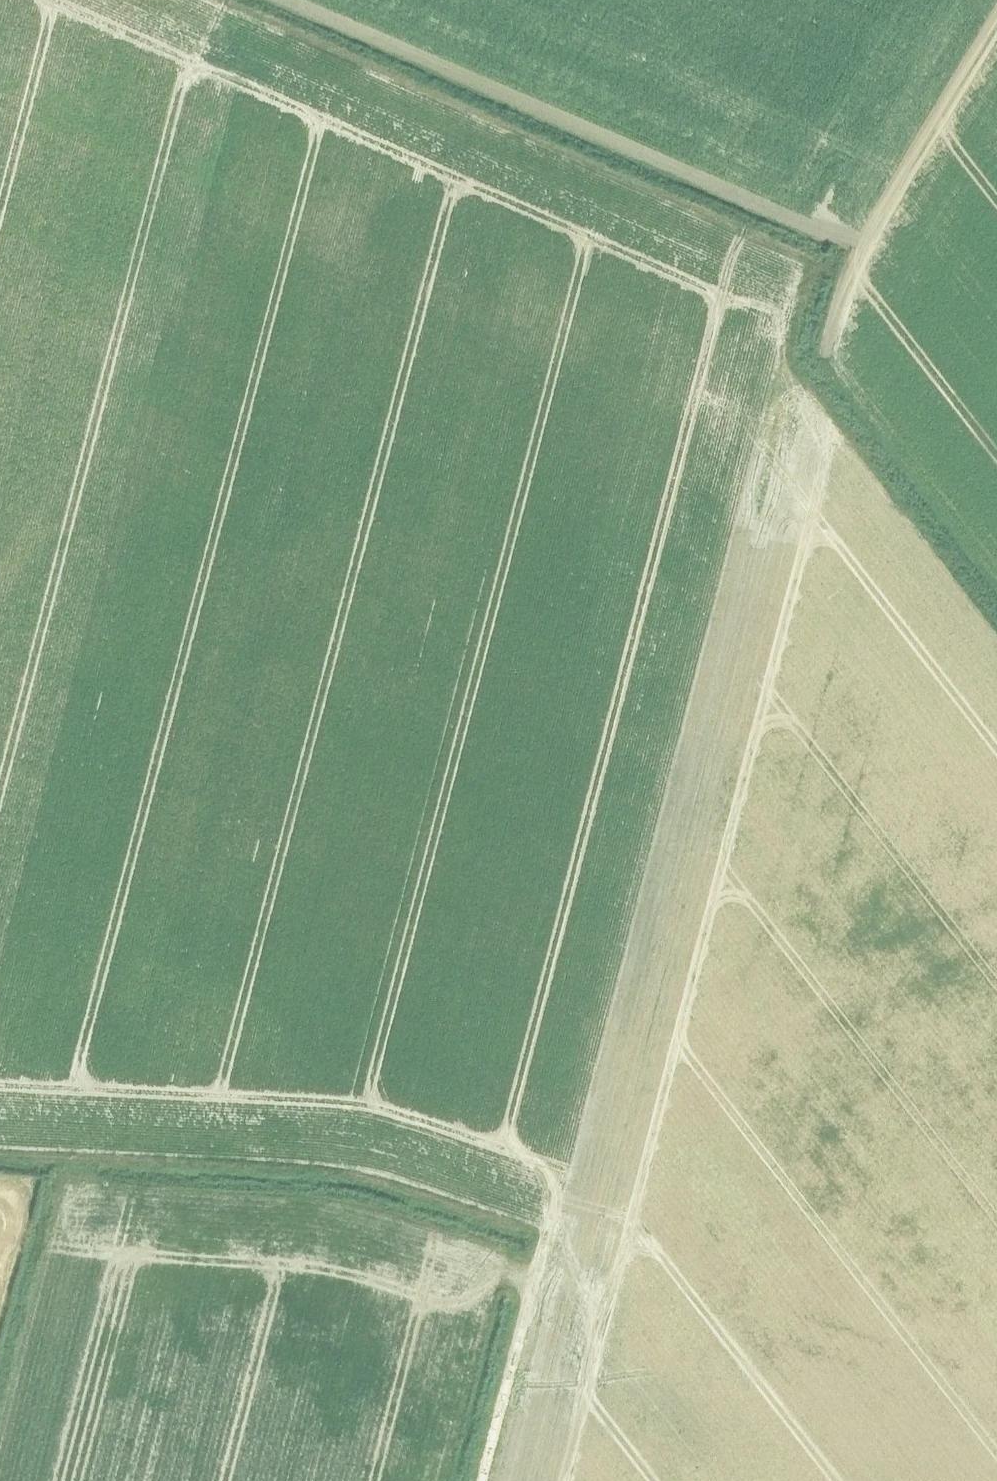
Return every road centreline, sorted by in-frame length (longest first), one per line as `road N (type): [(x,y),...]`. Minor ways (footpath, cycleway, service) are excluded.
road 1 (track): [(536,1272),(483,1480)]

